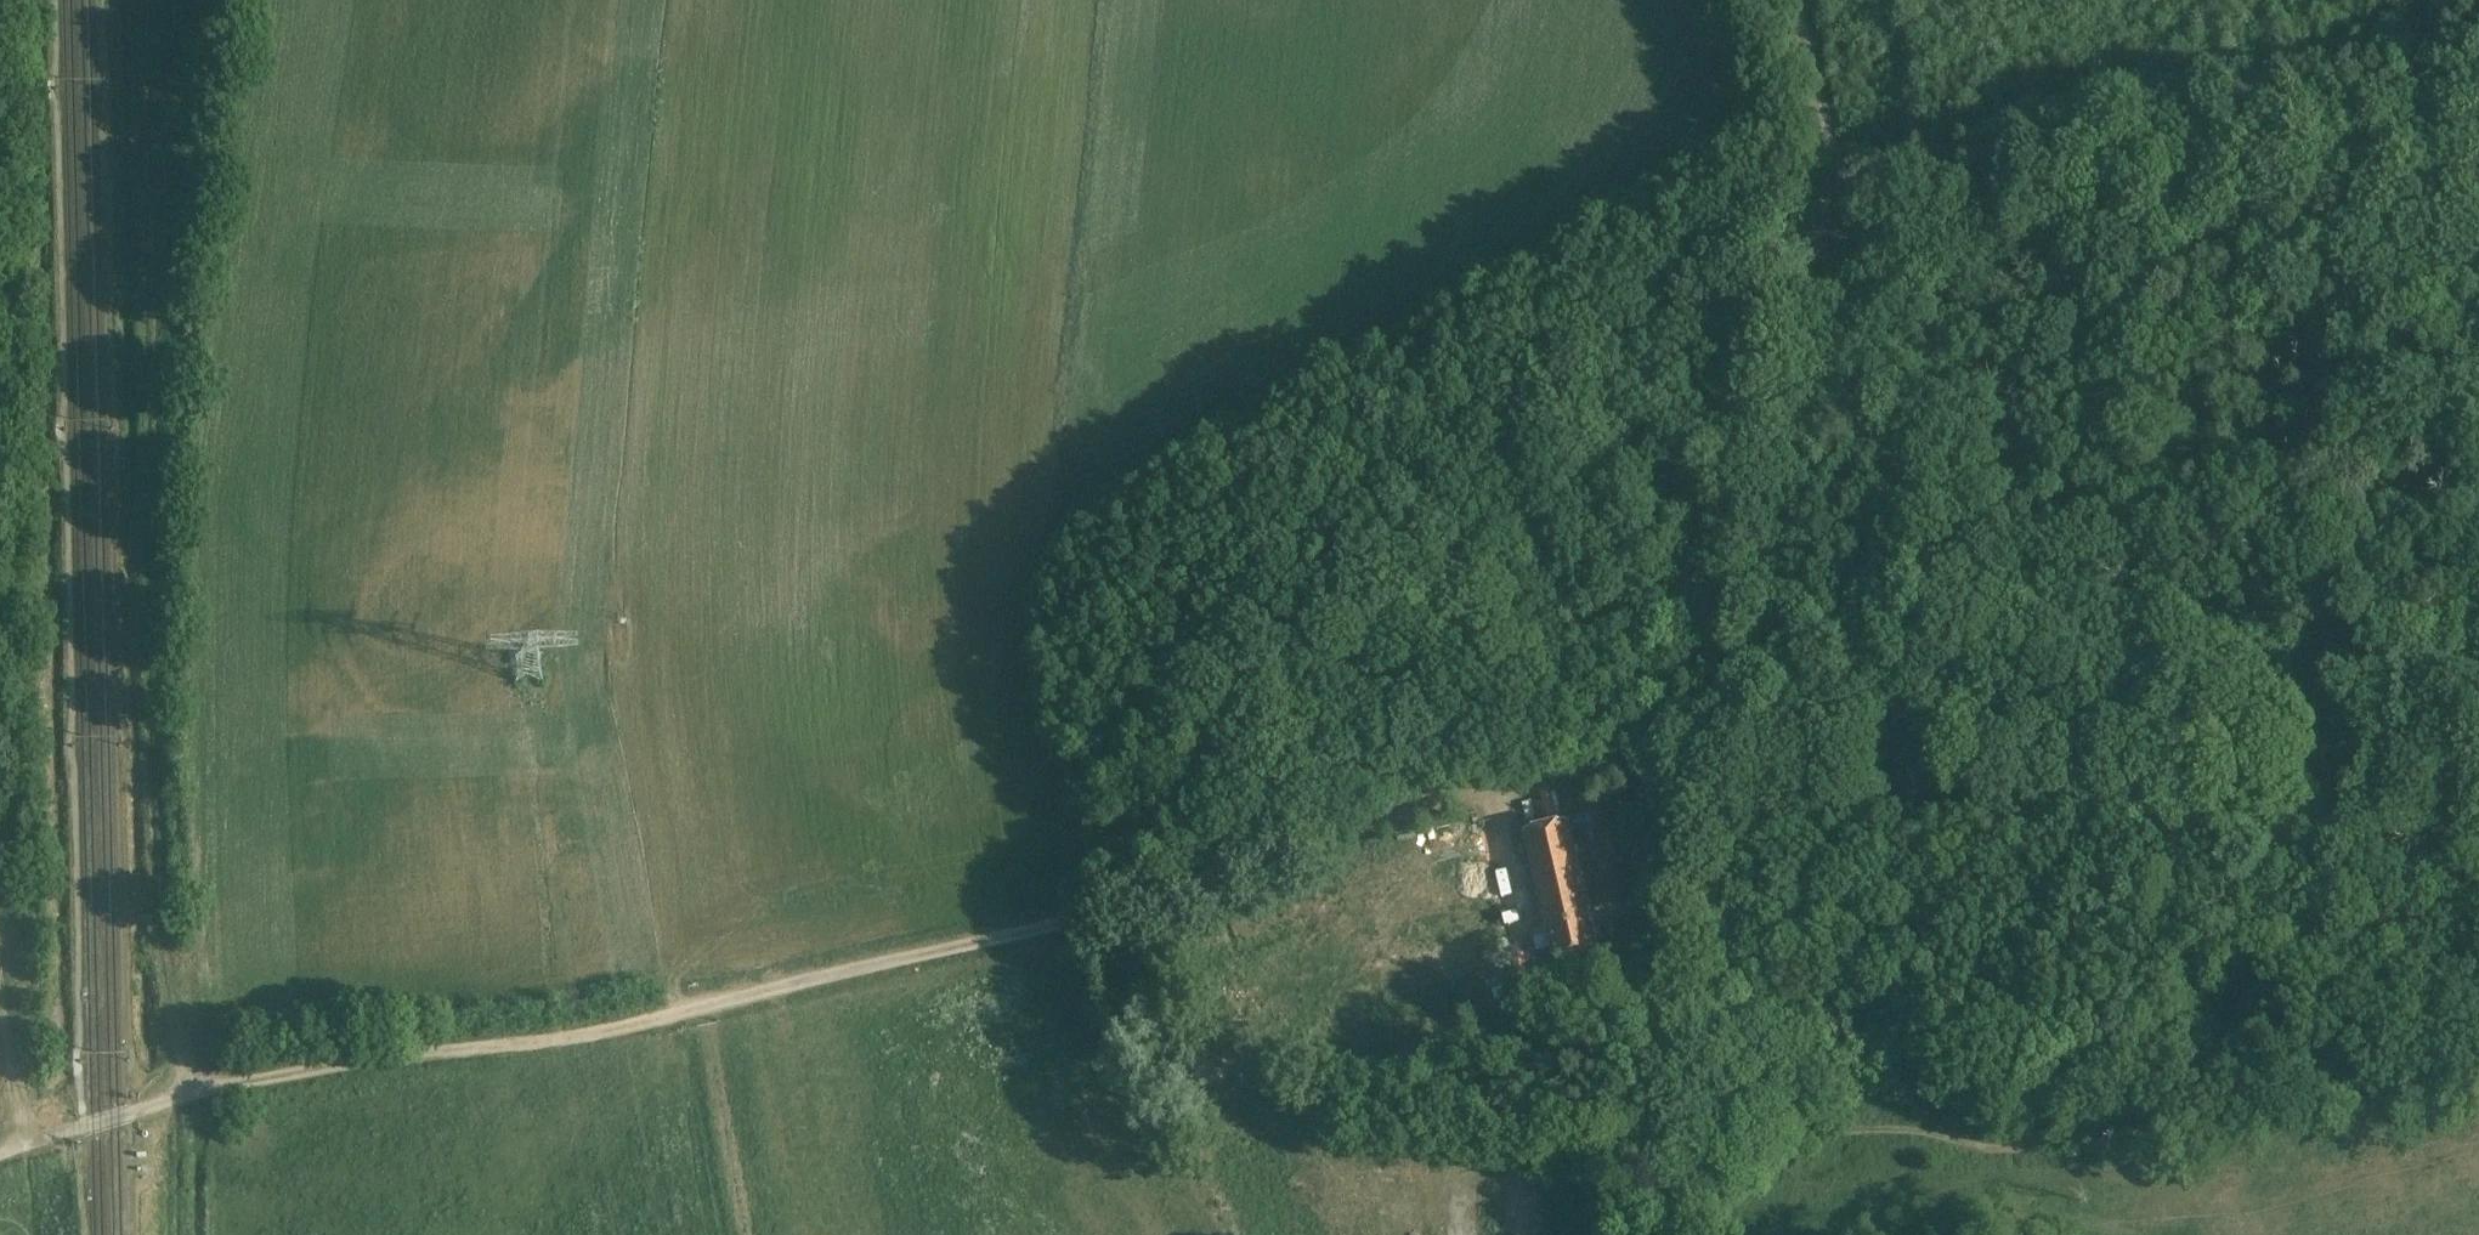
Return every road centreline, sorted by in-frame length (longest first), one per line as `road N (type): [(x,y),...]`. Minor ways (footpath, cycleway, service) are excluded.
road 1 (unclassified): [(0,1156),(196,1094),(689,1010),(1055,927),(1358,828),(1679,740)]
road 2 (unclassified): [(1679,740),(1801,249),(1803,87),(1784,0)]
road 3 (track): [(1746,1077),(1811,1120),(1984,1144),(2478,1067)]
road 4 (unclassified): [(1672,1234),(1667,836),(1679,740)]
road 5 (track): [(1580,1160),(1637,1147),(1682,1160),(1720,1184),(1746,1184)]
road 6 (track): [(1491,790),(1529,952)]
road 7 (track): [(24,1145),(0,989)]

